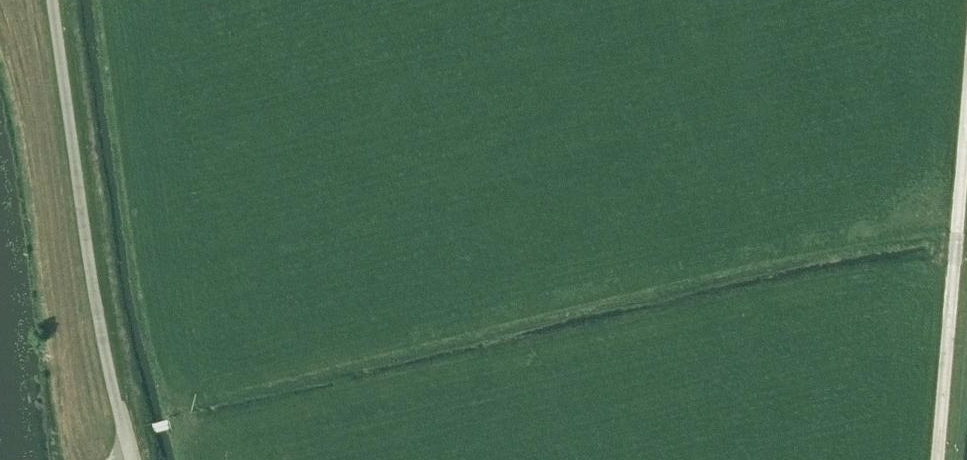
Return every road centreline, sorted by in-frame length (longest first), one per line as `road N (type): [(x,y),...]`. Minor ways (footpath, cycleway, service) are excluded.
road 1 (unclassified): [(129,459),(101,333),(52,0)]

